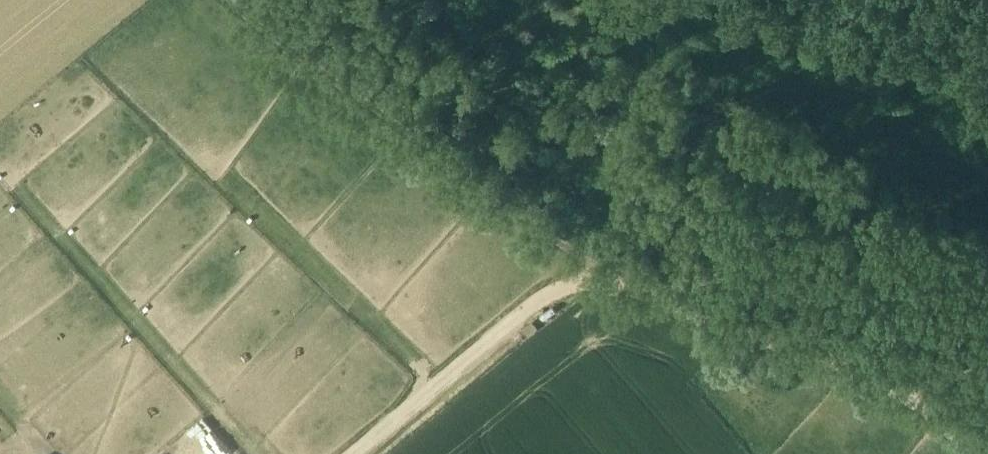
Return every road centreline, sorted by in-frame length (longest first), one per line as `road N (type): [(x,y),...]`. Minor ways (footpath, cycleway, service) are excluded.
road 1 (unclassified): [(351,453),(540,301),(577,285),(619,285),(883,382),(941,420),(971,453)]
road 2 (track): [(234,0),(619,285)]

